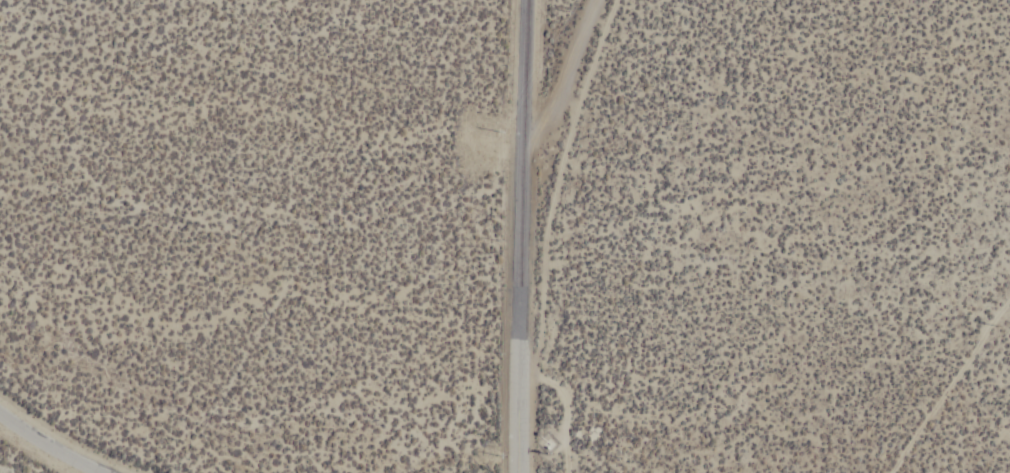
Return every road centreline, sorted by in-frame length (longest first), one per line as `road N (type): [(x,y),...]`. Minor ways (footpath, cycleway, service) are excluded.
road 1 (tertiary): [(532,155),(524,472)]
road 2 (track): [(1009,314),(895,472)]
road 3 (tertiary): [(606,0),(557,120),(532,155)]
road 4 (tertiary): [(536,0),(532,155)]

